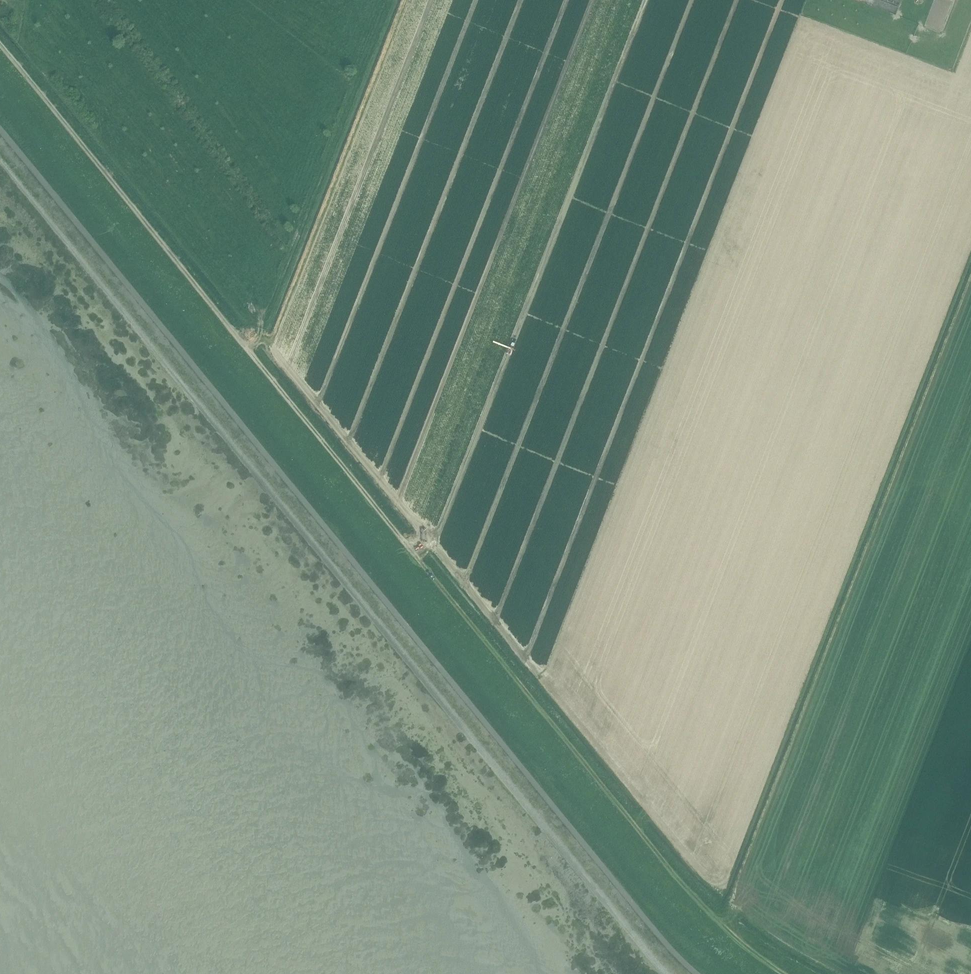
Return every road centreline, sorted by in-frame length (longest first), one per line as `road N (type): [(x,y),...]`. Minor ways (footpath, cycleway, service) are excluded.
road 1 (track): [(415,553),(718,921),(786,973)]
road 2 (track): [(242,343),(415,553),(430,538),(404,511)]

